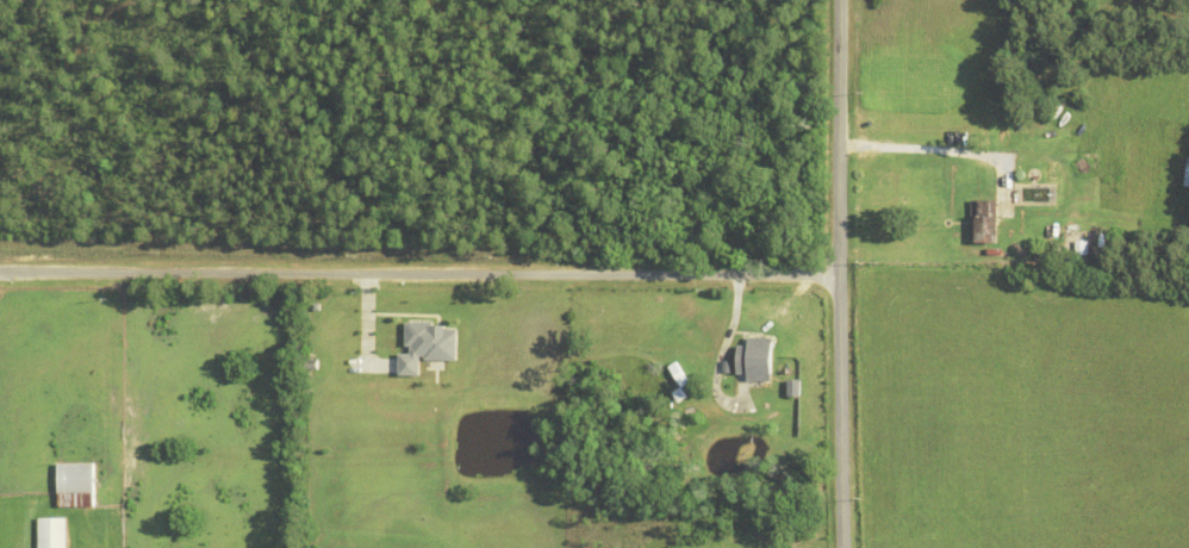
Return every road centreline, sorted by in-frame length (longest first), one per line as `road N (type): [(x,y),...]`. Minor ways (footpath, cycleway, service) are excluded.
road 1 (residential): [(0,273),(839,275)]
road 2 (residential): [(843,547),(840,0)]

